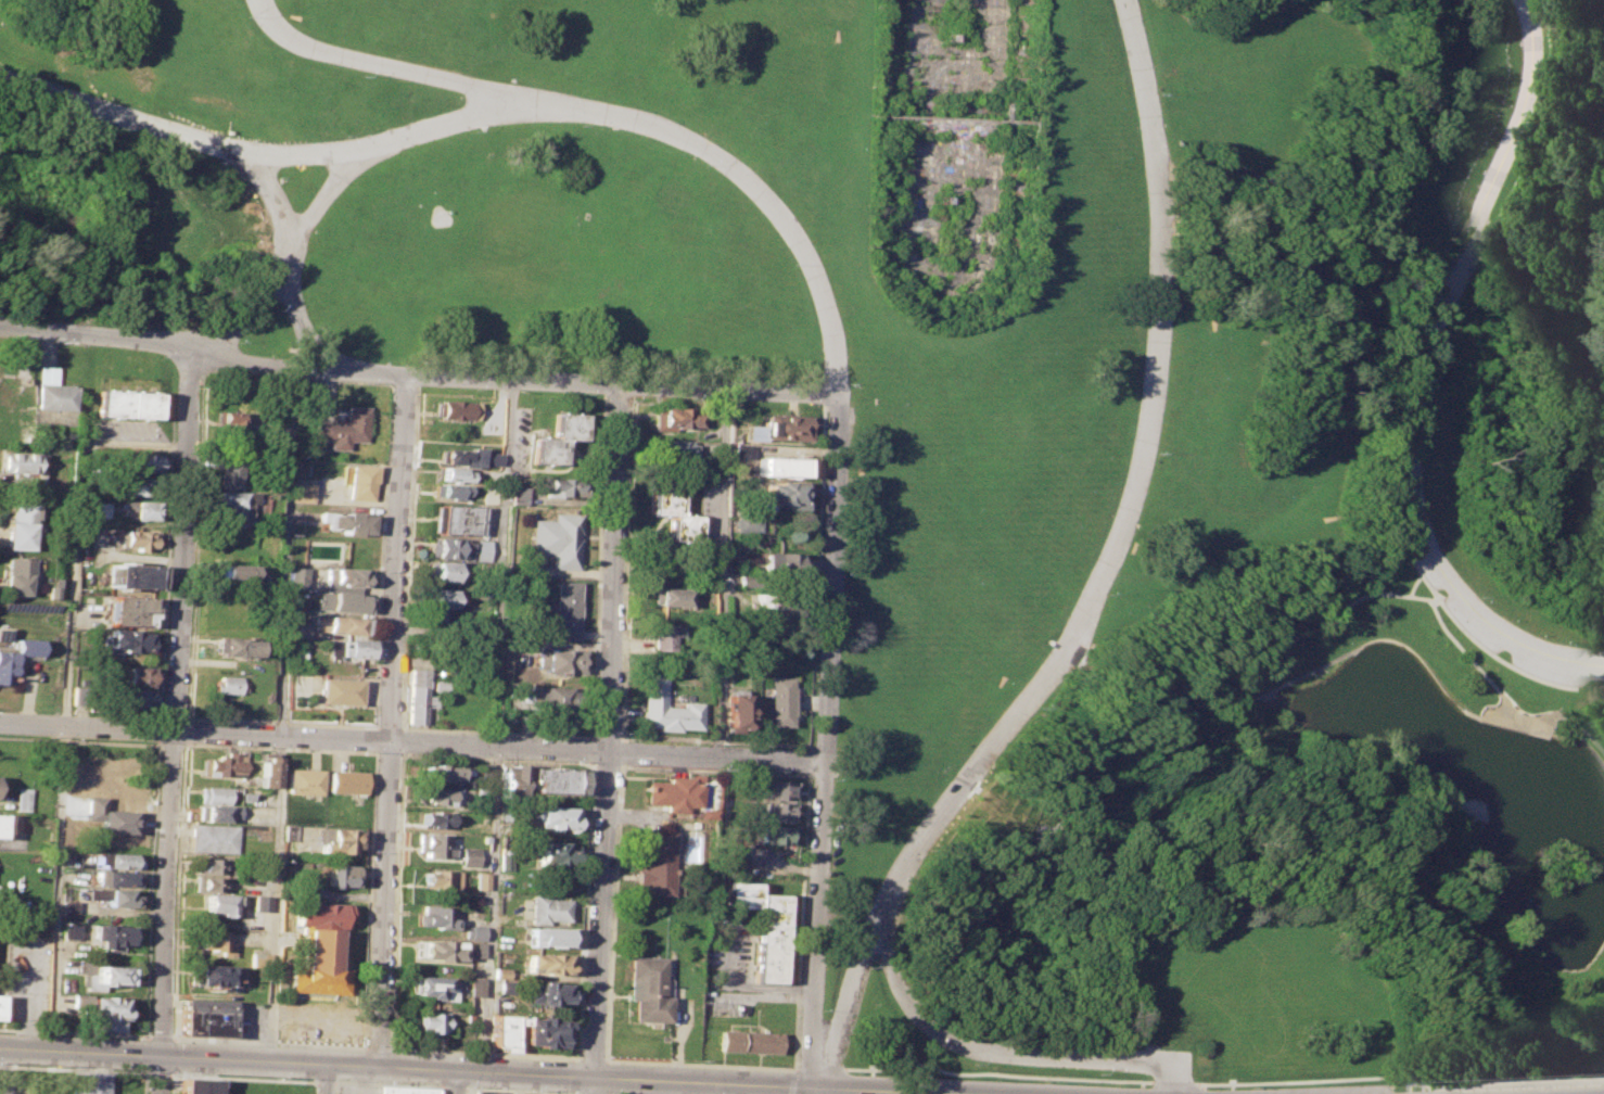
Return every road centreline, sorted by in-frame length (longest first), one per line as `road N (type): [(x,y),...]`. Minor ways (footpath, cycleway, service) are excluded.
road 1 (residential): [(826,1087),(883,912),(935,824),(1071,636),(1138,466),(1154,378),(1159,253),(1150,123),(1126,0)]
road 2 (residential): [(0,77),(227,148),(284,155),(380,147),(479,116),(544,106),(654,126),(729,163),(794,230),(832,321),(839,394)]
road 3 (tertiary): [(0,1047),(963,1093)]
road 4 (residential): [(0,322),(158,341),(244,365),(839,394)]
road 5 (residential): [(0,723),(826,762)]
road 6 (residential): [(1529,0),(1539,54),(1533,93),(1423,347),(1408,416),(1408,471),(1430,560),(1473,615),(1527,650),(1599,666)]
road 7 (residential): [(194,351),(158,1093)]
road 8 (residential): [(839,394),(809,1093)]
road 9 (residential): [(405,374),(377,1066)]
road 10 (residential): [(593,1076),(626,387)]
road 11 (residential): [(883,912),(894,972),(940,1032),(986,1054),(1156,1059),(1171,1066),(1177,1093)]
road 12 (residential): [(263,0),(281,31),(313,50),(586,110)]
road 13 (residential): [(345,371),(295,311),(289,255),(326,199),(380,147)]
road 14 (residential): [(244,152),(277,195),(289,255),(275,284),(208,355)]

